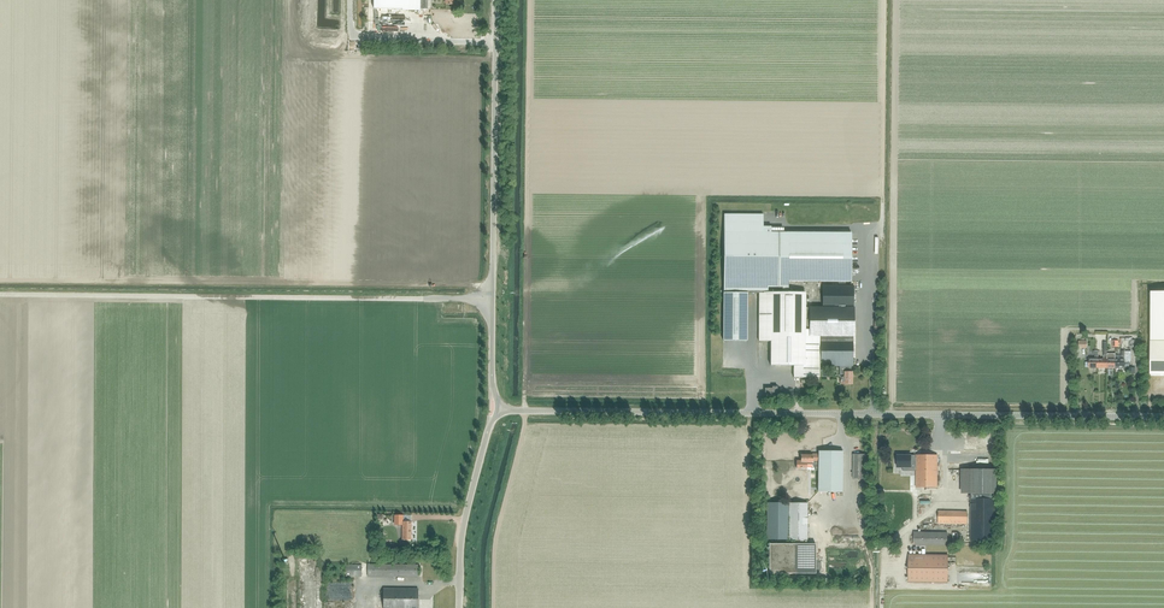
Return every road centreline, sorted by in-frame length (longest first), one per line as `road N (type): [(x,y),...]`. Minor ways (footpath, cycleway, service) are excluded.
road 1 (unclassified): [(1163,417),(499,409)]
road 2 (unclassified): [(499,409),(492,381),(496,0)]
road 3 (unclassified): [(459,607),(464,526),(499,409)]

